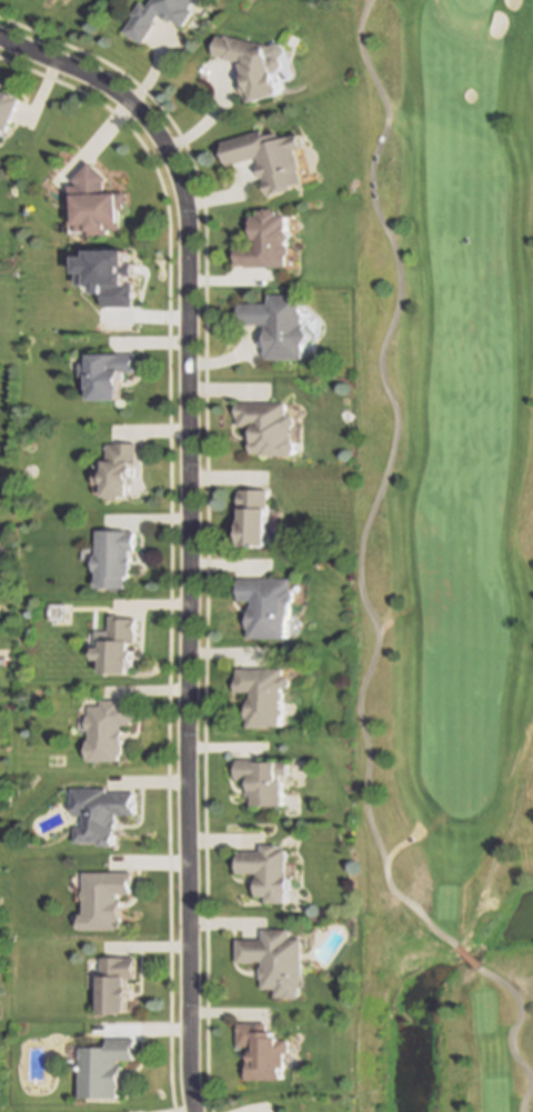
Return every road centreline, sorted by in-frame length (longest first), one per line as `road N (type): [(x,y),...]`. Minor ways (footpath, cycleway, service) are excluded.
road 1 (residential): [(0,39),(105,87),(134,109),(155,129),(181,183),(192,1111)]

